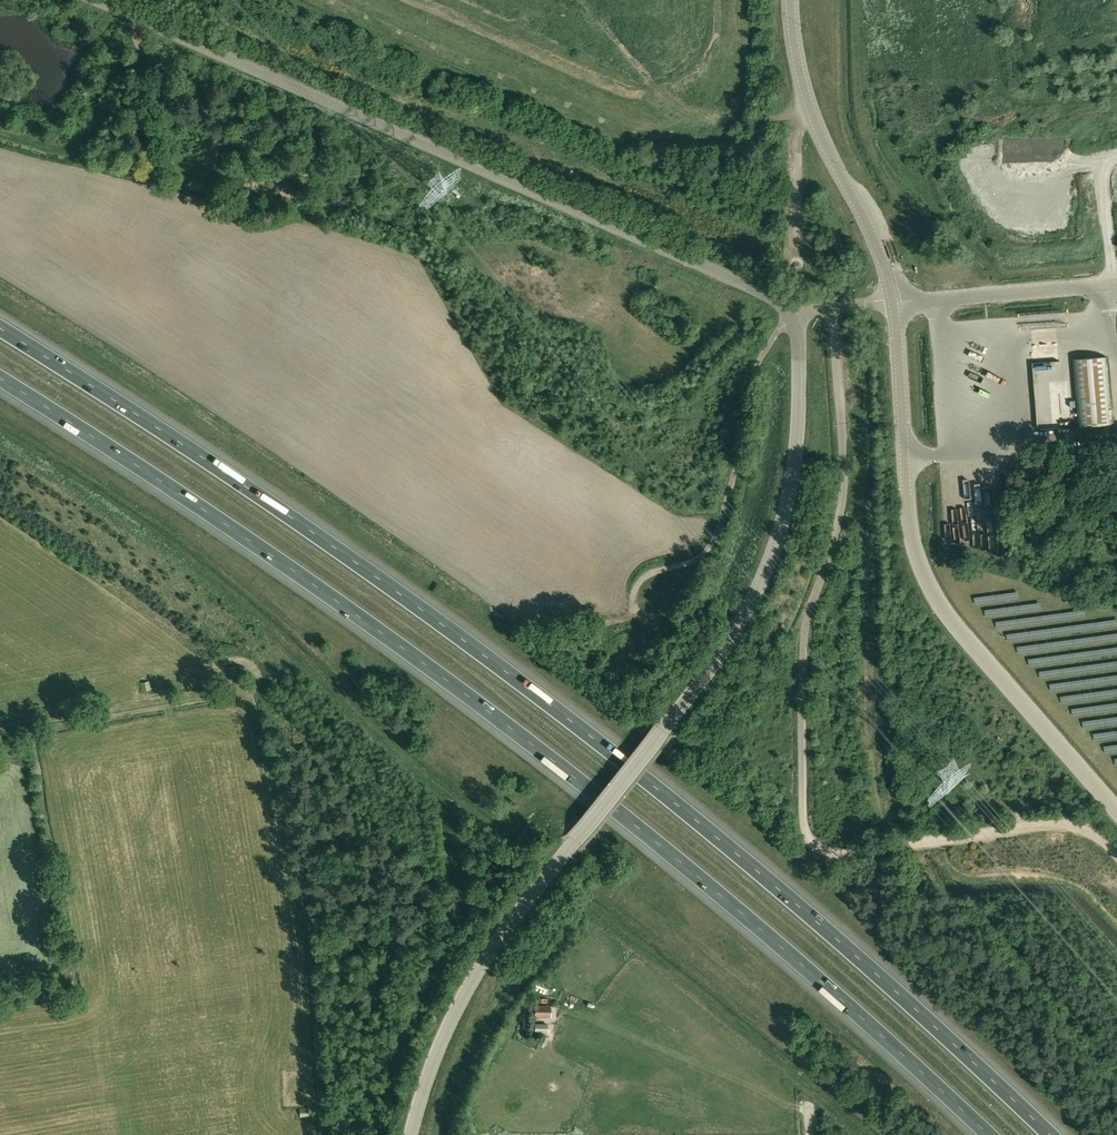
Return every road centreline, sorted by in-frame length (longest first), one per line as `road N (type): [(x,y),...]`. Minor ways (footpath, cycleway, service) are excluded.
road 1 (motorway): [(1051,1134),(780,890),(493,662),(0,330)]
road 2 (motorway): [(0,380),(318,588),(512,730),(820,980),(986,1134)]
road 3 (unclassified): [(411,1134),(436,1057),(491,951),(701,683),(751,606),(775,551),(797,452),(793,321)]
road 4 (unclassified): [(793,321),(764,293),(98,0)]
road 5 (track): [(0,738),(247,697),(306,980),(310,1086)]
road 6 (unclassified): [(850,853),(815,847),(803,811),(806,630),(836,535),(844,479),(831,313)]
road 7 (track): [(892,847),(864,721),(864,515),(844,466)]
road 8 (track): [(771,123),(710,128),(668,105),(582,0)]
road 9 (track): [(141,52),(105,83),(82,141),(50,147),(0,132)]
road 10 (track): [(1116,854),(1094,834),(1057,825),(933,841)]

